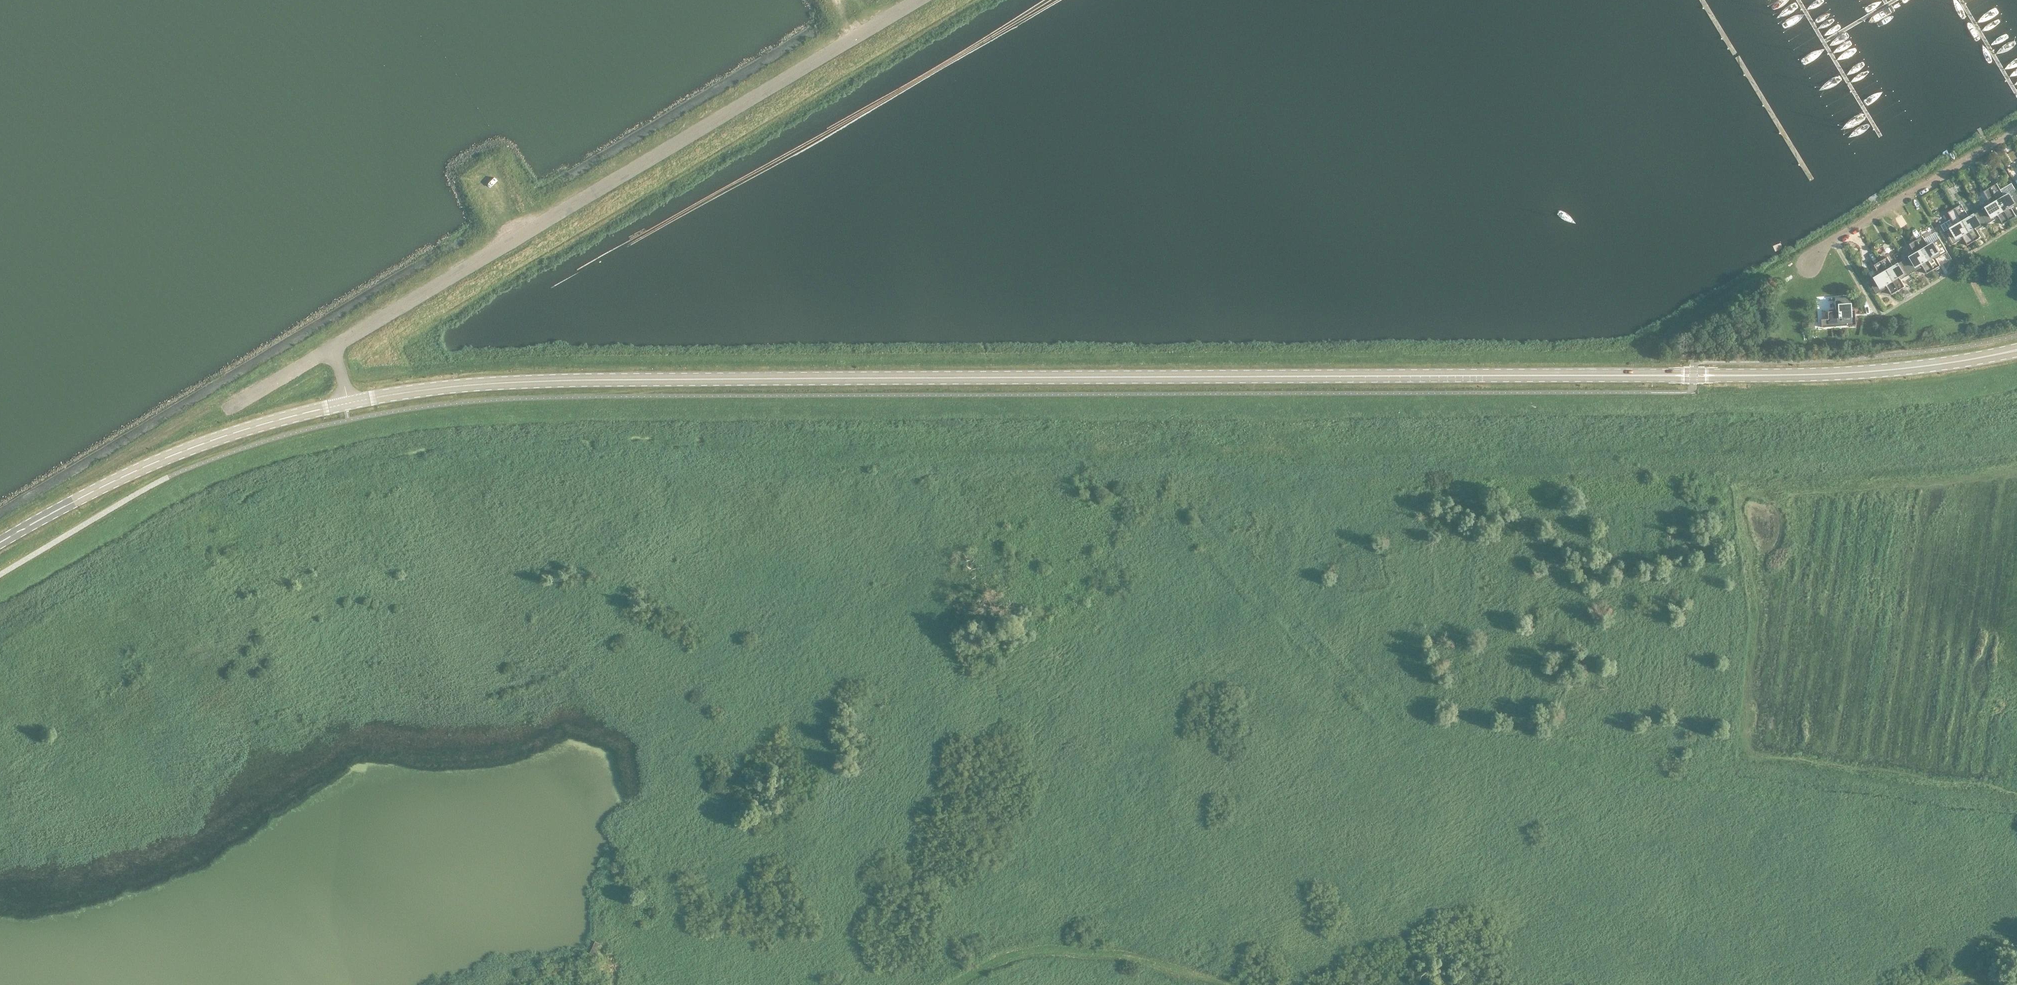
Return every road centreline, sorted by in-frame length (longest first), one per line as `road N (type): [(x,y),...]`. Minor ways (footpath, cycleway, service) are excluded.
road 1 (secondary): [(1446,373),(531,379),(346,402)]
road 2 (unclassified): [(332,347),(919,0)]
road 3 (secondary): [(1446,373),(1875,370),(2016,348)]
road 4 (secondary): [(0,541),(232,429),(346,402)]
road 5 (unclassified): [(2016,128),(1820,246),(1808,265)]
road 6 (unclassified): [(226,410),(332,347)]

